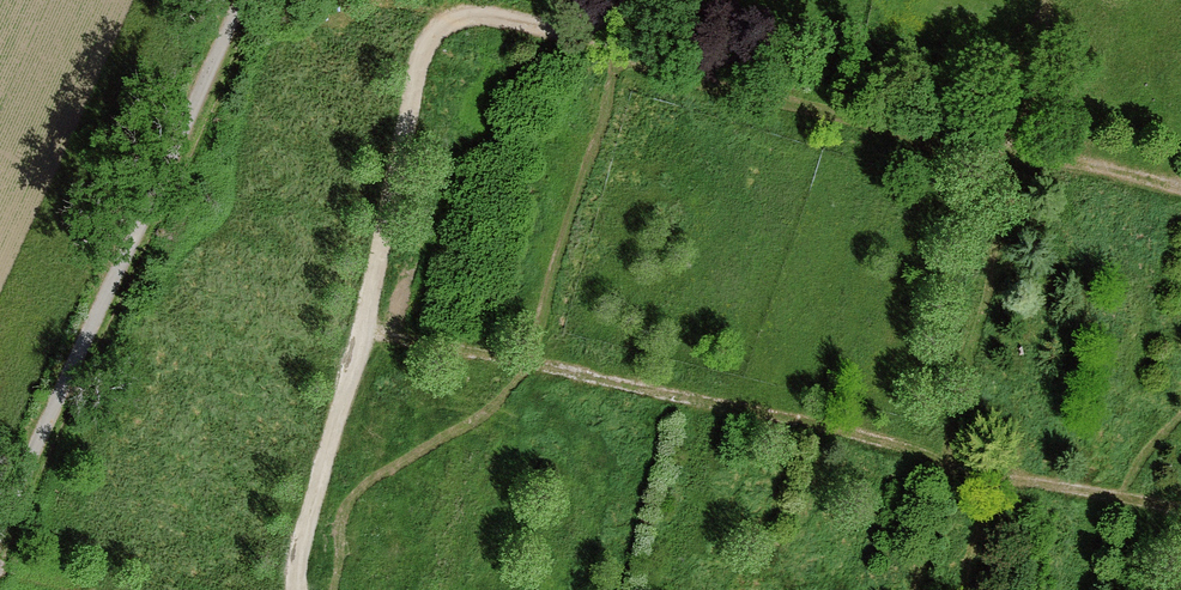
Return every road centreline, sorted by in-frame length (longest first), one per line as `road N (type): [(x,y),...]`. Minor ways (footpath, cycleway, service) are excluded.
road 1 (track): [(294,589),(362,329),(422,47),(450,15),(482,9),(589,30),(662,71),(1180,188)]
road 2 (track): [(516,360),(891,443),(972,470),(1180,511)]
road 3 (track): [(241,0),(0,527)]

